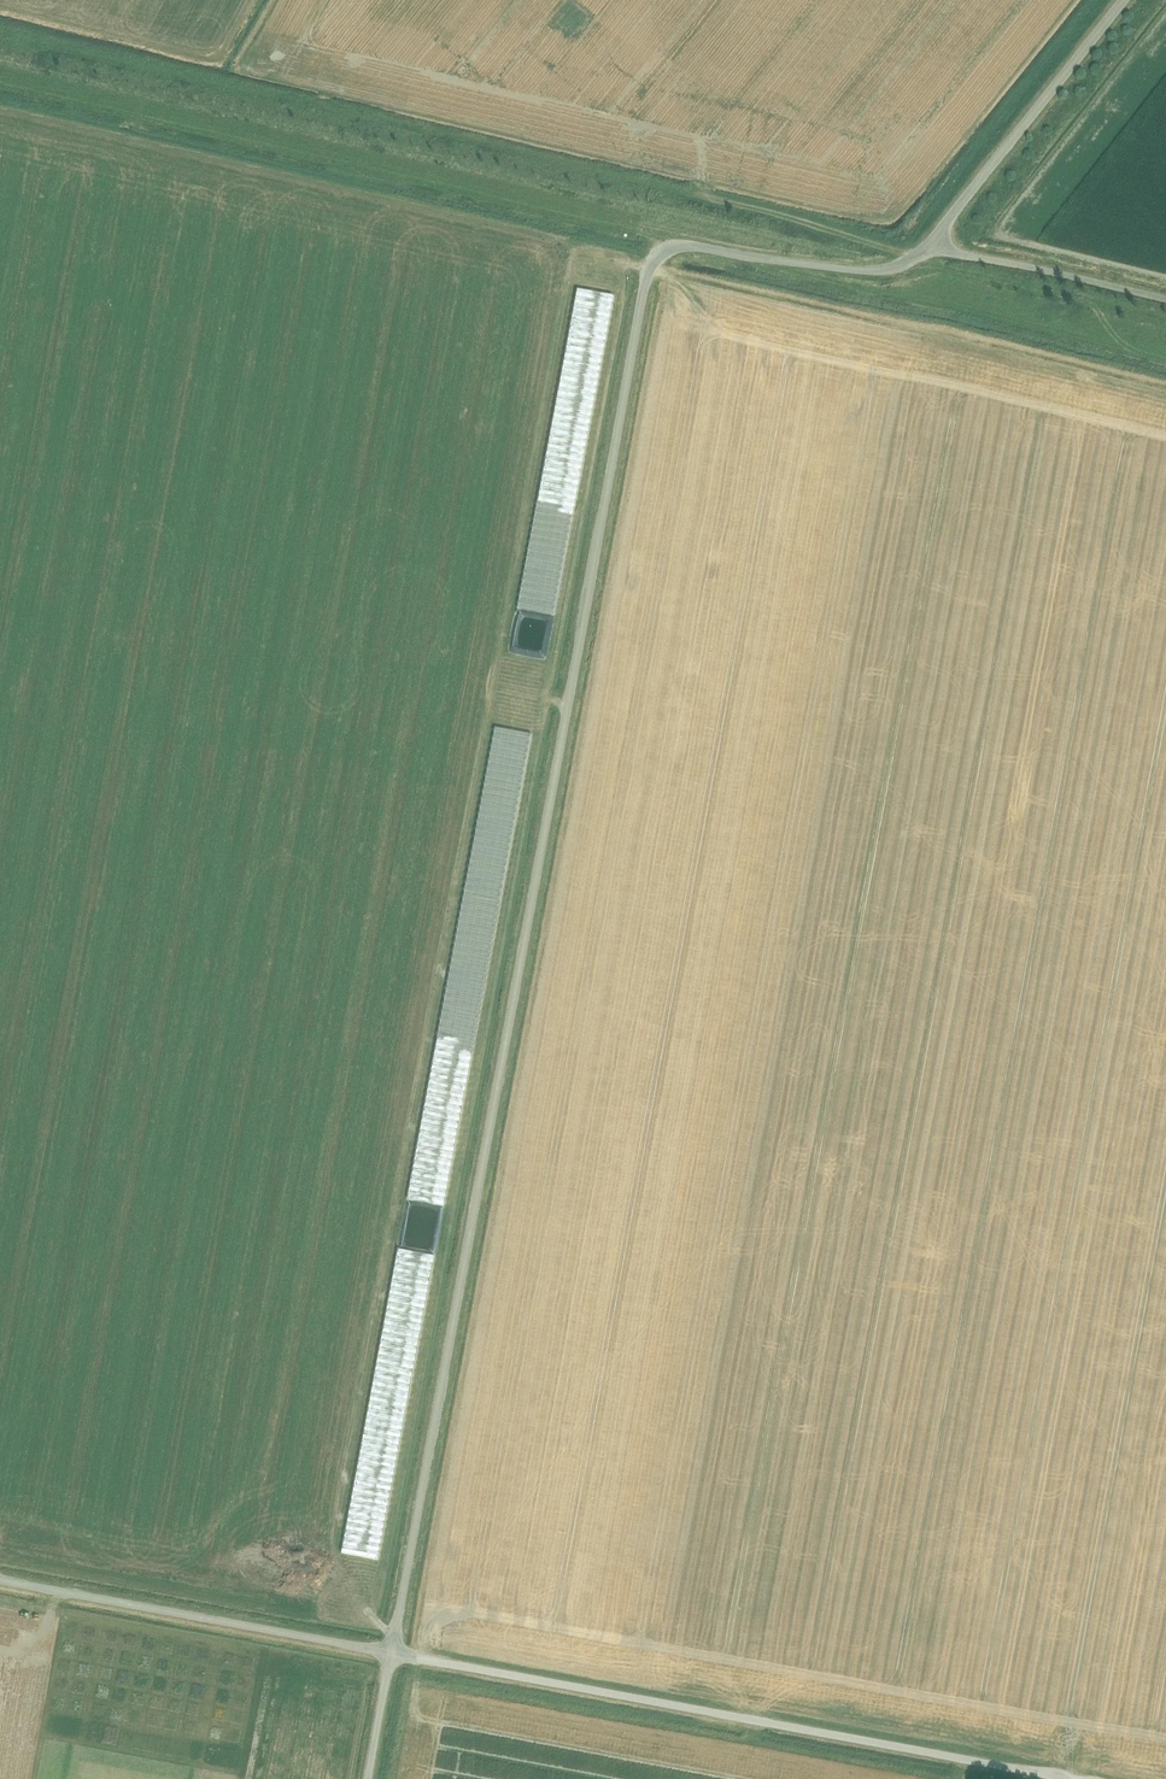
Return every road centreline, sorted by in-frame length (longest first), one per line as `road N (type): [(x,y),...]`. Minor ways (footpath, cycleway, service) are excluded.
road 1 (unclassified): [(394,1663),(657,258),(674,247),(888,270),(935,242)]
road 2 (track): [(0,88),(623,233),(668,251)]
road 3 (unclassified): [(1015,1778),(394,1663)]
road 4 (track): [(704,184),(698,198),(320,111),(329,89)]
road 5 (track): [(1165,365),(818,280),(765,259)]
road 6 (unclassified): [(394,1663),(0,1593)]
road 7 (unclassified): [(935,242),(1130,0)]
road 8 (unclassified): [(1165,304),(950,252),(935,242)]
road 9 (track): [(698,198),(916,257)]

